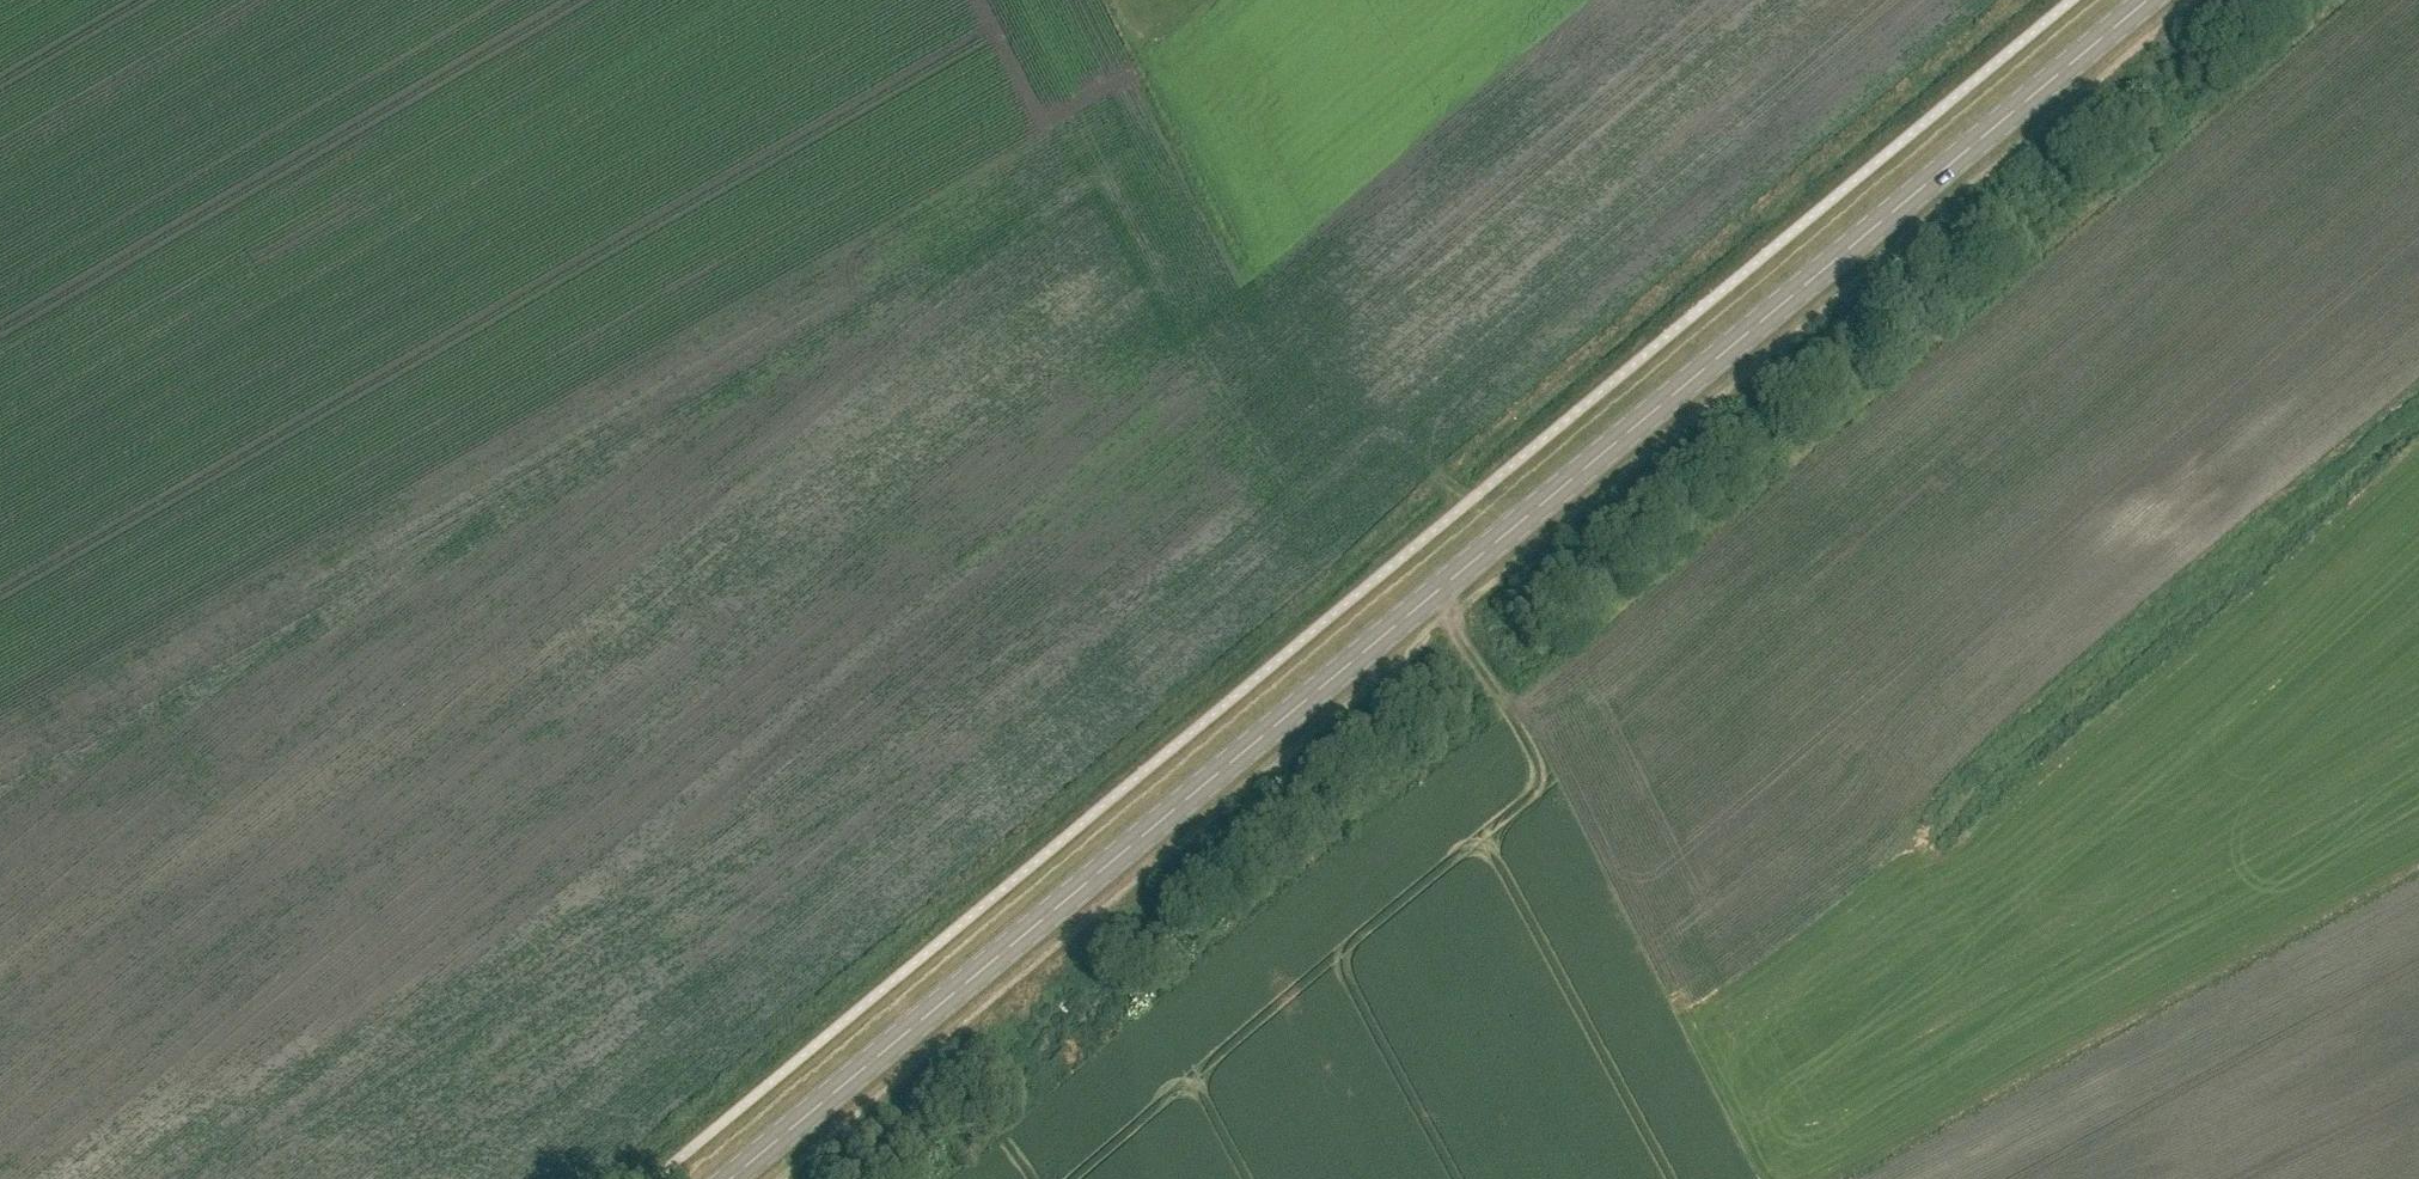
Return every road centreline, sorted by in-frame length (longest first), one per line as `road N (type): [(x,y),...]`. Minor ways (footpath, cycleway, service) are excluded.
road 1 (tertiary): [(731,1178),(2148,0)]

